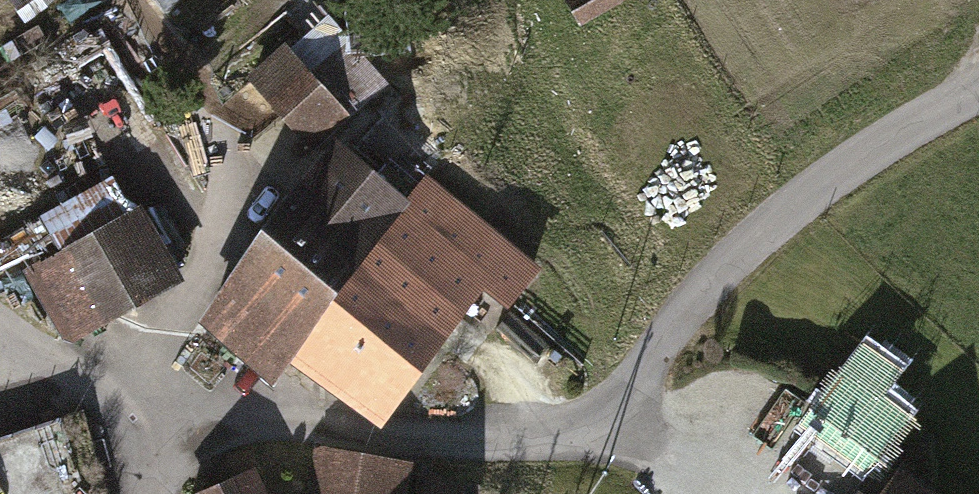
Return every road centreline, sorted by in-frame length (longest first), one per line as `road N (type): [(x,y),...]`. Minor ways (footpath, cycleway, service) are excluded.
road 1 (unclassified): [(978,82),(780,210),(667,342),(624,382),(578,406),(512,426),(421,428),(300,401),(229,410),(182,446),(156,493)]
road 2 (track): [(182,446),(0,307)]

